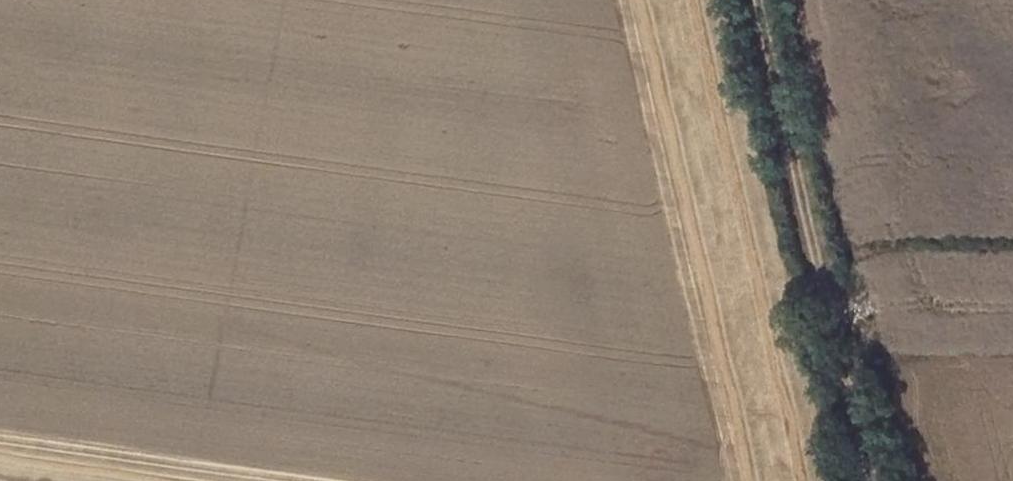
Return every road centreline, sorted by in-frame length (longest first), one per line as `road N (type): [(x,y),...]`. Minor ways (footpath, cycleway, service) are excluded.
road 1 (track): [(870,480),(755,0)]

